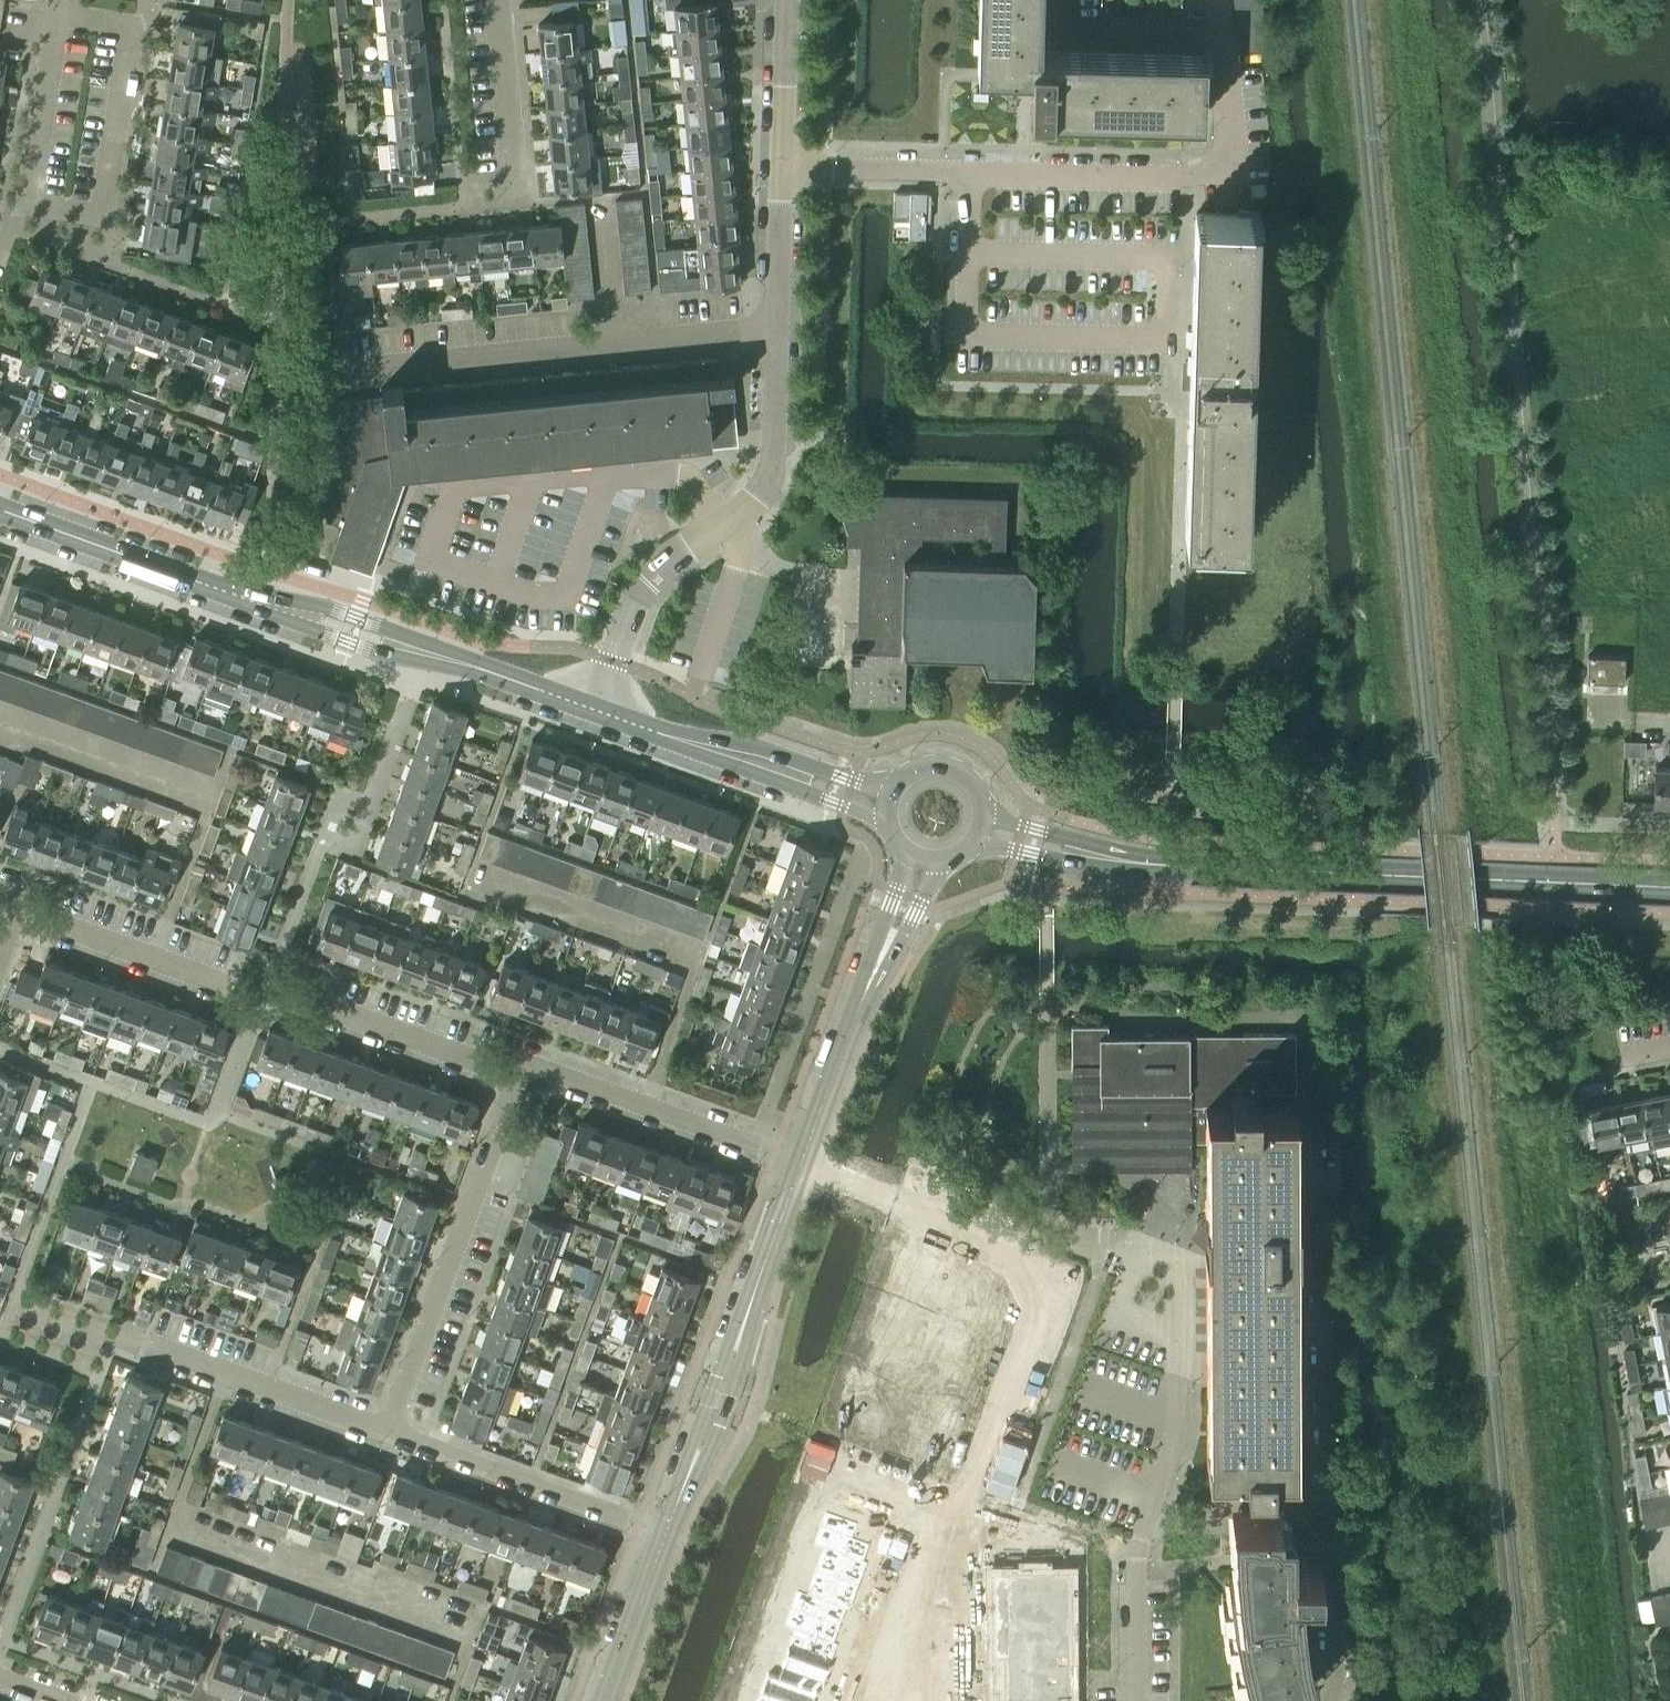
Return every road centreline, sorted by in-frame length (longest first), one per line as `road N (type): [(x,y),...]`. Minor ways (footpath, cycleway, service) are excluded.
road 1 (residential): [(781,168),(1189,177),(1220,168),(1232,141),(1223,34)]
road 2 (secondary): [(1107,858),(1669,888)]
road 3 (residential): [(315,375),(778,328)]
road 4 (residential): [(387,1433),(516,1077)]
road 5 (residential): [(1134,1700),(1136,1551),(1179,1427),(1189,1343)]
road 6 (secondary): [(599,703),(331,608),(255,595)]
road 7 (secondary): [(255,595),(349,638),(595,716)]
road 8 (secondary): [(595,716),(886,820)]
road 9 (secondary): [(892,789),(599,703)]
road 10 (residential): [(800,1164),(537,1068),(516,1077)]
road 11 (residential): [(666,1533),(387,1433)]
road 12 (secondary): [(0,502),(255,595)]
road 13 (residential): [(387,1433),(159,1349)]
road 14 (secondary): [(666,1533),(728,1405),(746,1316)]
road 15 (secondary): [(746,1316),(690,1447),(666,1533)]
road 16 (residential): [(232,988),(18,909)]
road 17 (residential): [(724,525),(650,576),(599,703)]
road 18 (residential): [(724,525),(771,472),(778,328)]
road 19 (residential): [(26,204),(59,0)]
road 20 (residential): [(1189,1343),(1184,1263),(1147,1250),(1127,1306),(1145,1325)]
road 21 (secondary): [(800,1164),(872,977)]
road 22 (residential): [(516,1077),(335,1012)]
road 23 (secondary): [(605,1700),(666,1533)]
road 24 (residential): [(513,175),(495,0)]
road 25 (residential): [(781,168),(787,0)]
road 26 (residential): [(1061,28),(1223,34)]
road 27 (secondary): [(746,1316),(800,1164)]
road 28 (residential): [(778,328),(781,168)]
road 29 (secondary): [(974,843),(1059,862),(1107,858)]
road 30 (secondary): [(872,977),(940,863)]
road 31 (residential): [(852,1700),(895,1575)]
road 32 (secondary): [(1107,858),(984,813)]
road 33 (secondary): [(904,853),(872,977)]
road 34 (secondary): [(984,813),(973,784),(947,767),(916,769),(892,789)]

